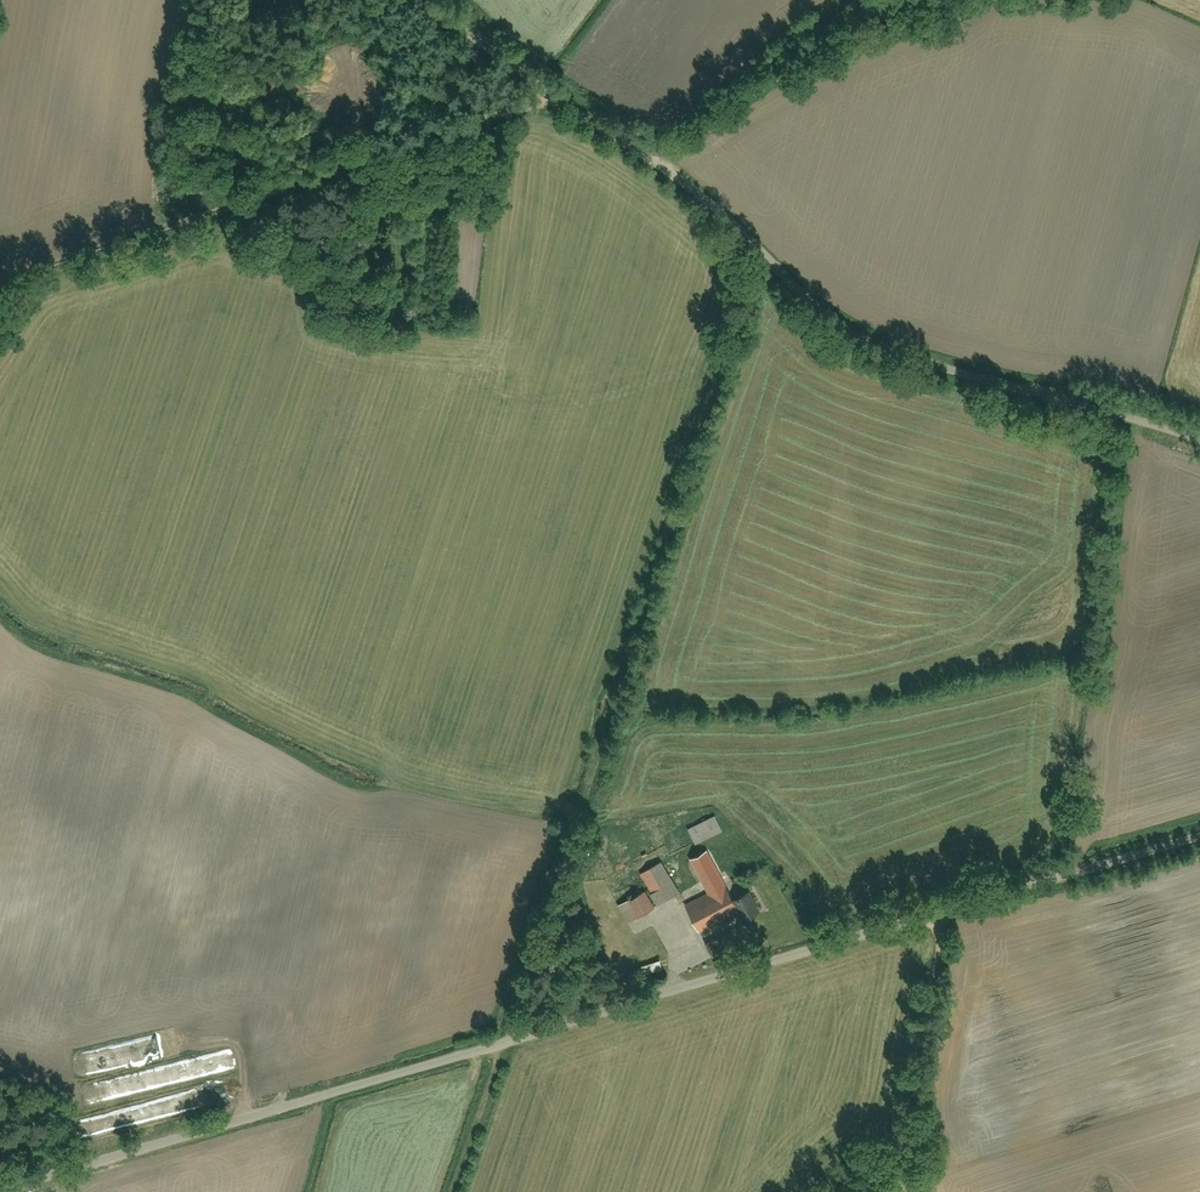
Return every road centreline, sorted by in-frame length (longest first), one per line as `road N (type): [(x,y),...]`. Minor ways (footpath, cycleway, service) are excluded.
road 1 (residential): [(1199,837),(6,1191)]
road 2 (track): [(767,256),(648,636),(454,1191)]
road 3 (residential): [(411,0),(700,194),(850,334),(1199,440)]
road 4 (track): [(550,97),(481,123),(363,147),(268,196),(0,287)]
road 5 (track): [(941,912),(893,1191)]

